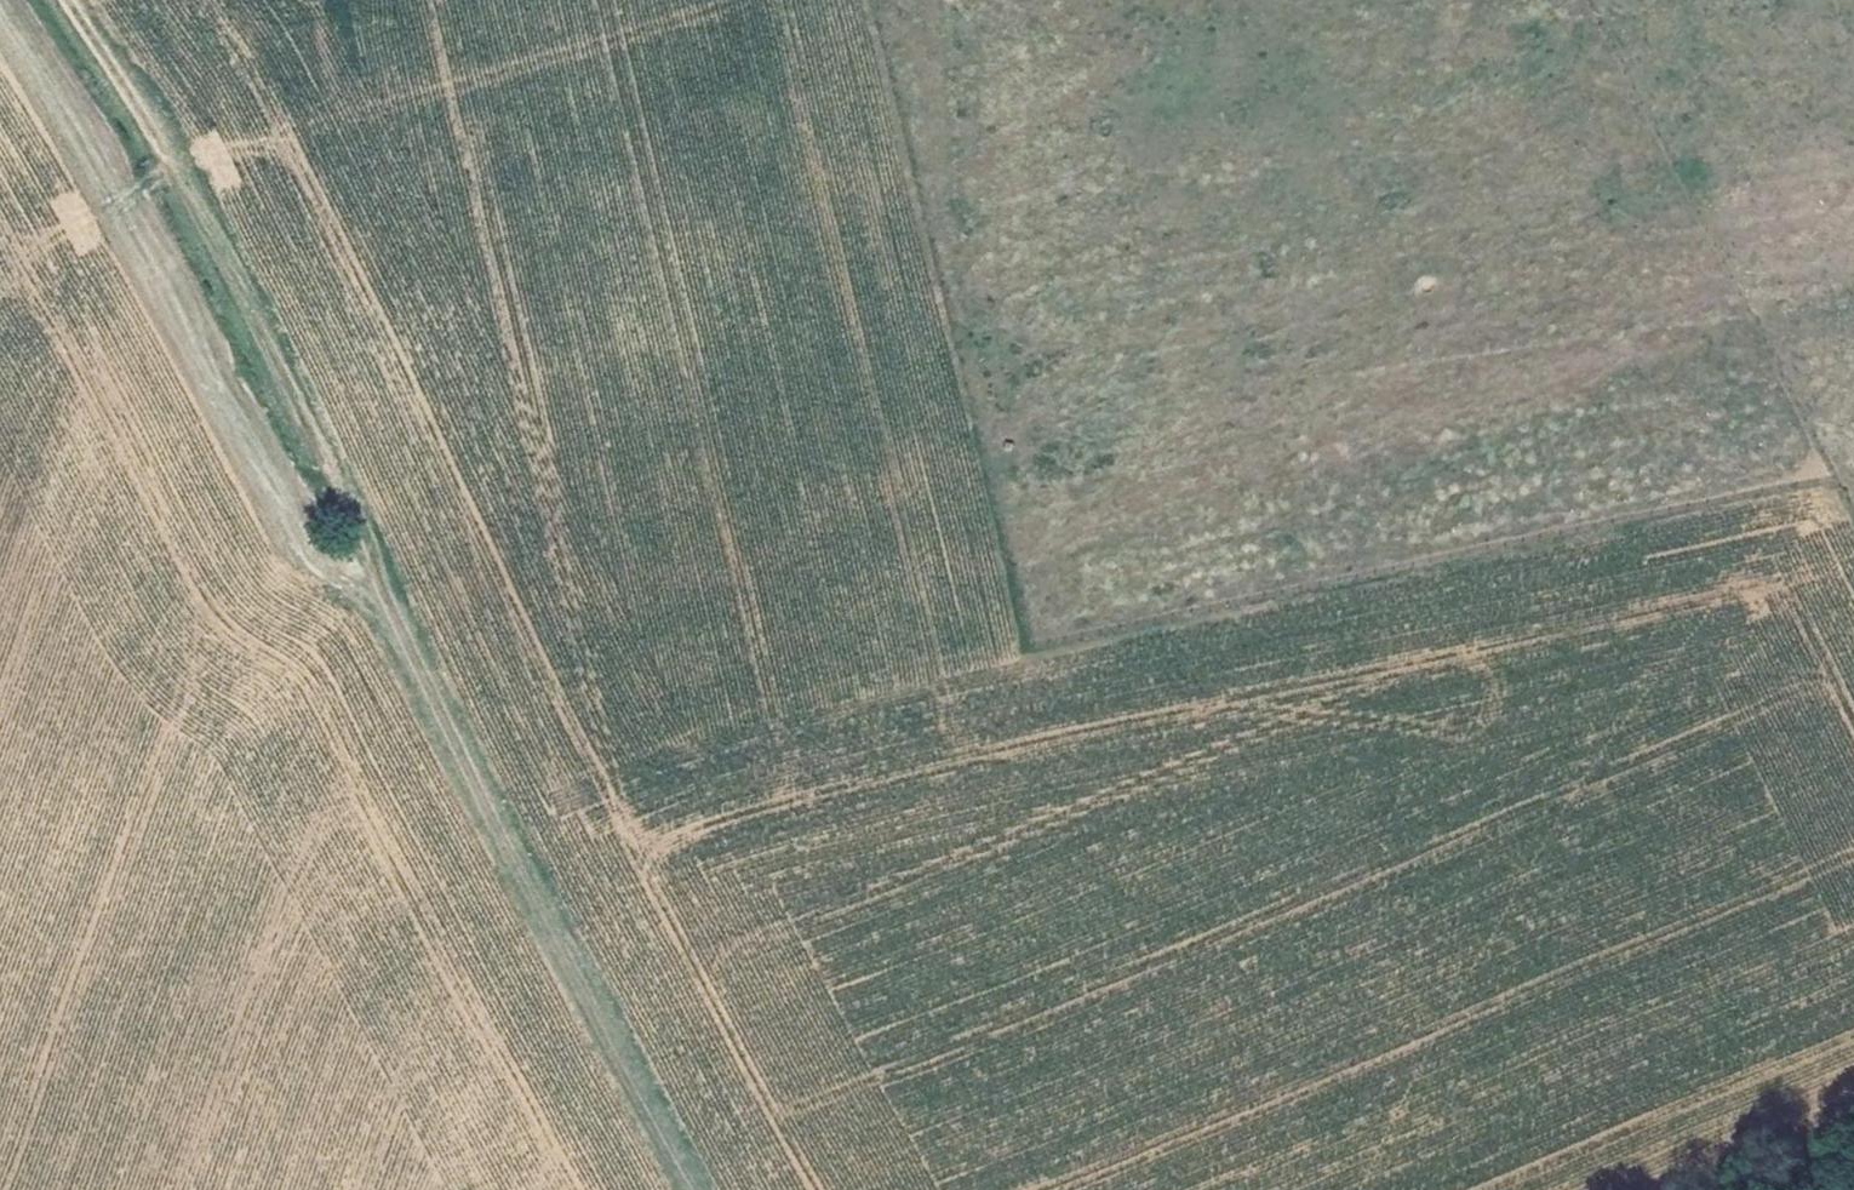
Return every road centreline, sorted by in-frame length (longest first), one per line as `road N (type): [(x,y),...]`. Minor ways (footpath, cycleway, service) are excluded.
road 1 (track): [(63,0),(165,154),(255,323),(532,901),(688,1189)]

